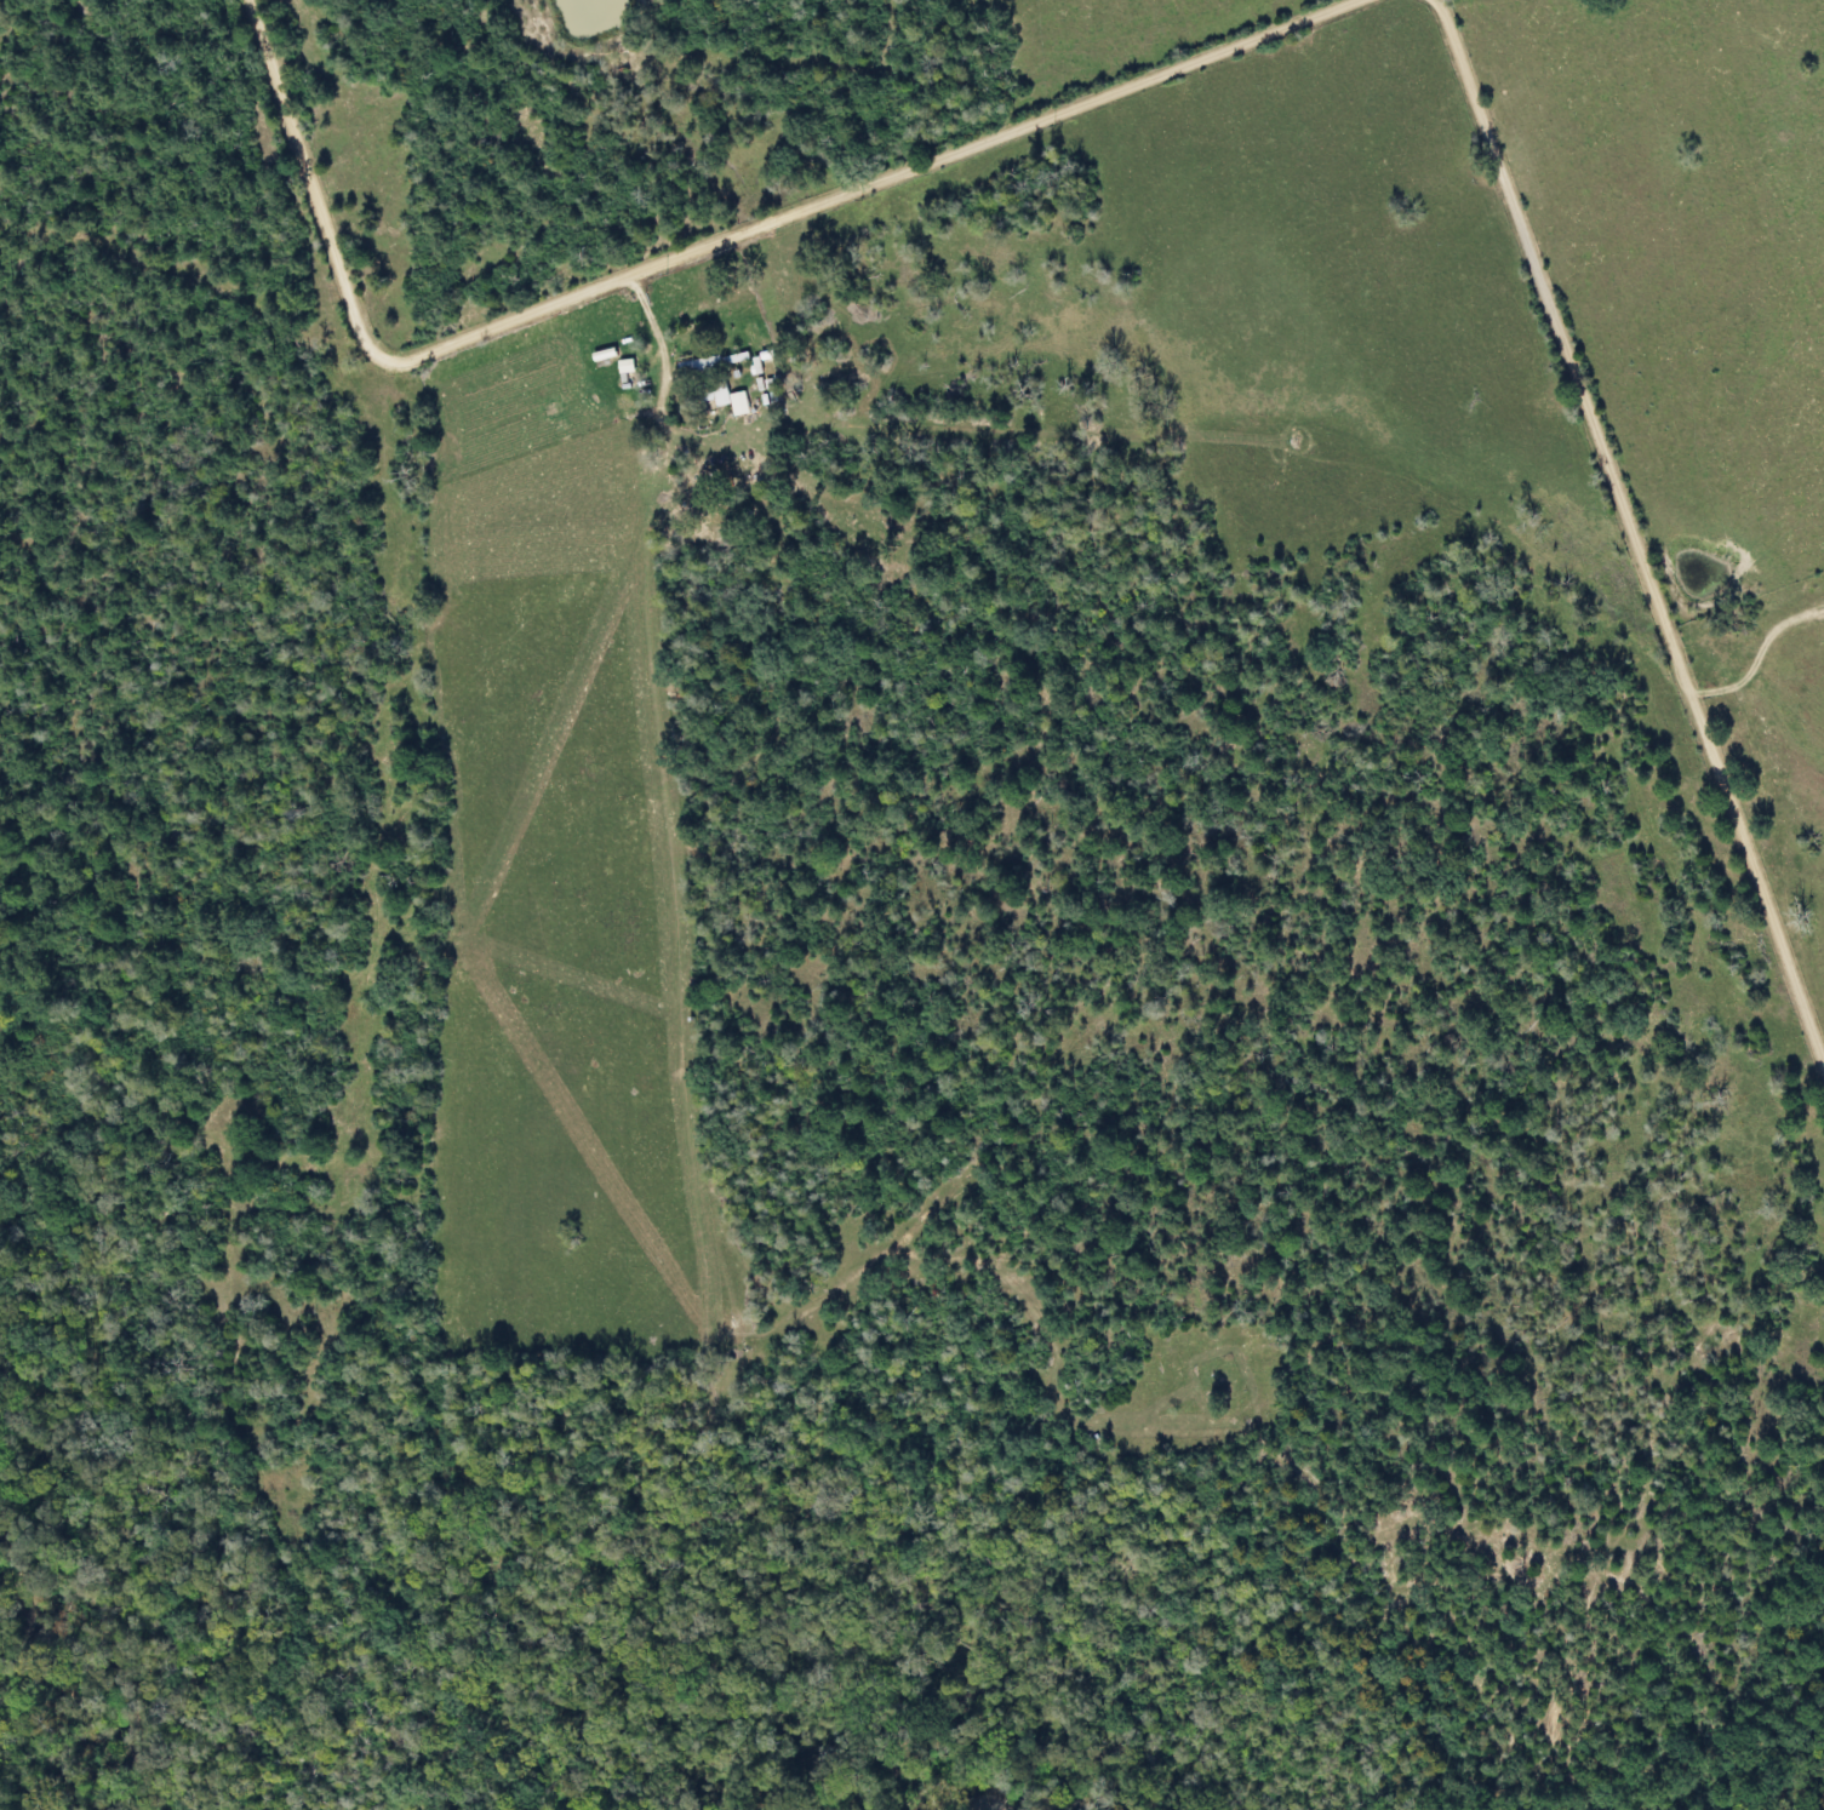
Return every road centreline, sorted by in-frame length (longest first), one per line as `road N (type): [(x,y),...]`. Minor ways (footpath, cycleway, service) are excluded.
road 1 (residential): [(1359,0),(405,357),(385,349),(360,304),(255,0)]
road 2 (residential): [(1823,1043),(1443,0)]

